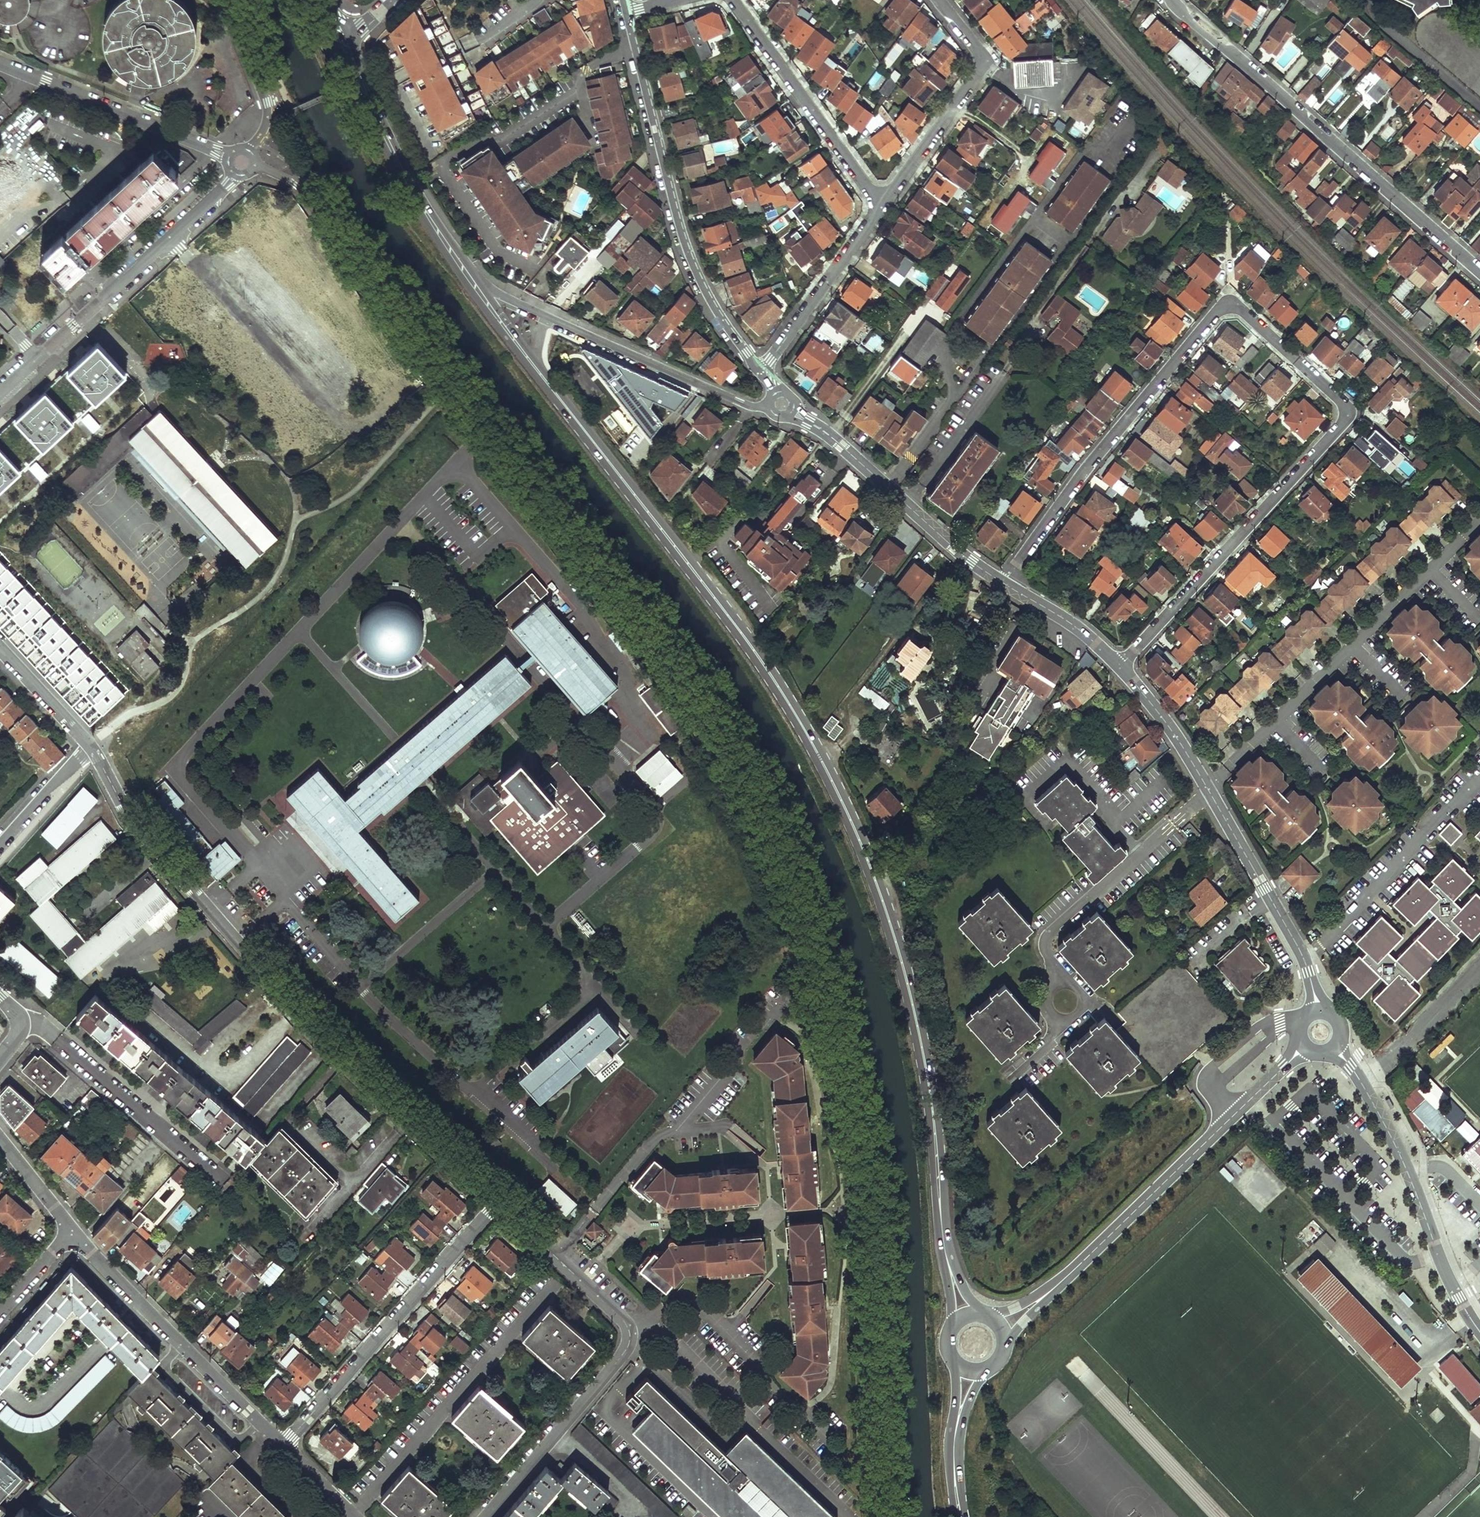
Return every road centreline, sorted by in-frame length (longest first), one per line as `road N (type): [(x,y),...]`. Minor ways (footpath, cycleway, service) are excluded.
road 1 (primary): [(965,1316),(946,1259),(930,1091),(908,987),(860,842),(769,673),(537,370)]
road 2 (residential): [(92,750),(135,826),(496,1207)]
road 3 (residential): [(1003,583),(1074,480),(1221,307),(1245,312),(1339,399)]
road 4 (residential): [(1479,271),(1172,0)]
road 5 (tertiary): [(626,12),(691,261),(761,371)]
road 6 (residential): [(172,236),(347,425),(365,427),(421,370)]
road 7 (residential): [(1120,667),(1343,424),(1339,399)]
road 8 (tertiary): [(1304,1047),(1055,1287)]
road 9 (tertiary): [(1120,667),(1169,725),(1303,957)]
road 10 (residential): [(283,1447),(496,1207)]
road 11 (tertiary): [(1335,1049),(1385,1126),(1447,1275),(1479,1332)]
road 12 (residential): [(72,1231),(283,1447)]
road 13 (tertiary): [(782,405),(1003,583)]
road 14 (primary): [(468,280),(422,209),(343,40)]
road 15 (residential): [(241,162),(0,63)]
road 16 (tertiary): [(782,405),(740,401),(546,317)]
road 17 (residential): [(733,0),(882,204)]
road 18 (residential): [(1303,957),(1479,777)]
road 19 (residential): [(882,204),(980,68),(980,53),(938,0)]
road 20 (residential): [(484,1516),(623,1352),(630,1324)]
road 21 (residential): [(761,371),(882,204)]
road 22 (tertiary): [(36,360),(172,236)]
road 23 (residential): [(232,0),(272,101),(266,132),(241,162)]
road 24 (residential): [(496,1207),(630,1324)]
road 25 (residential): [(1479,106),(1389,27),(1375,0)]
road 26 (primary): [(960,1516),(953,1456),(970,1372)]
road 27 (tertiary): [(1003,583),(1120,667)]
road 28 (residential): [(0,649),(92,750)]
road 29 (residential): [(92,750),(0,842)]

